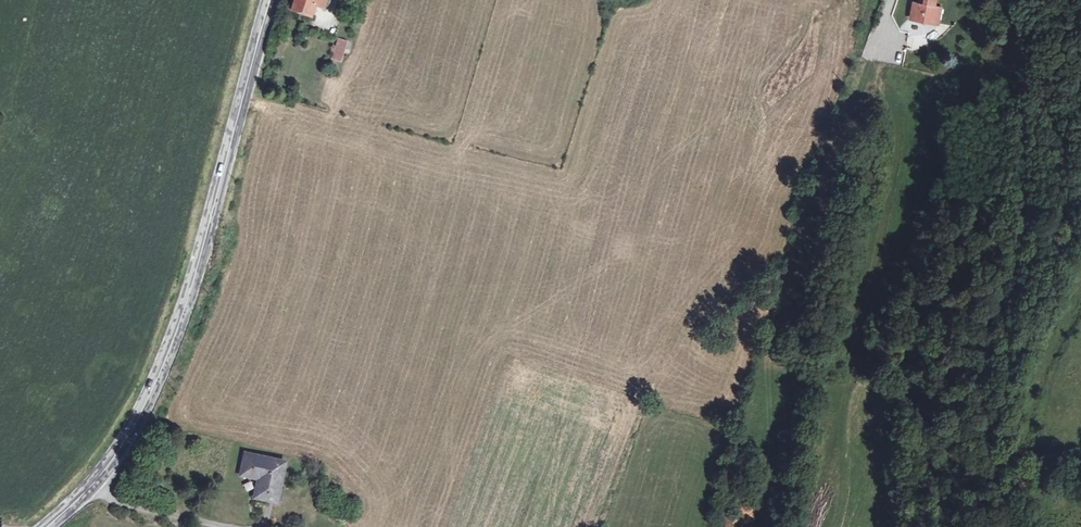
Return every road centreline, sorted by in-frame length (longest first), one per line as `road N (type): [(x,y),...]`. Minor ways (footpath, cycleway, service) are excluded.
road 1 (secondary): [(270,0),(169,349),(104,471),(47,526)]
road 2 (unclassified): [(1019,0),(1024,235),(982,369),(1008,526)]

